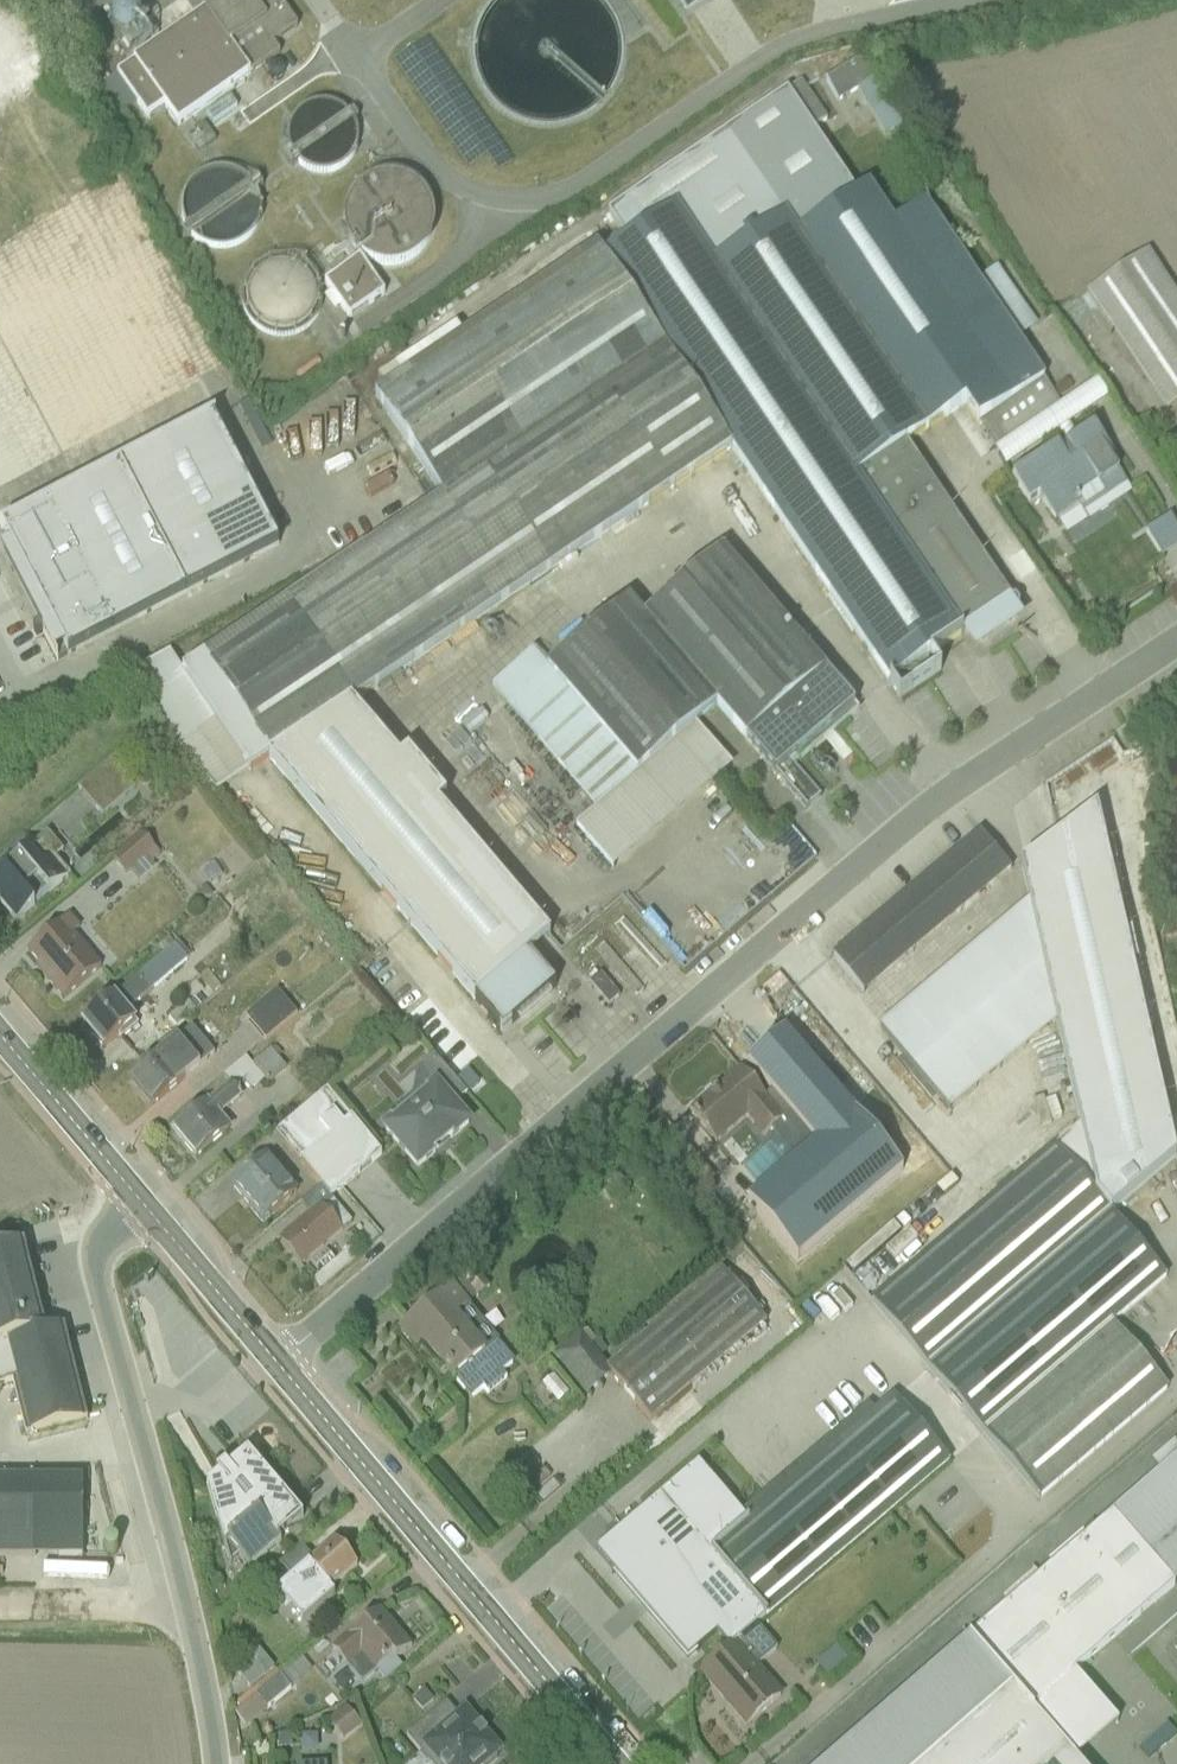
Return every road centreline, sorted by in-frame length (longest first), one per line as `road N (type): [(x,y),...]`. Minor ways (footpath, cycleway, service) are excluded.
road 1 (residential): [(1176,656),(864,870),(278,1375)]
road 2 (residential): [(215,1763),(186,1613),(96,1287),(97,1249),(138,1211)]
road 3 (secondary): [(607,1763),(278,1375)]
road 4 (secondary): [(278,1375),(138,1211)]
road 5 (secondary): [(138,1211),(0,1048)]
road 6 (track): [(0,1625),(138,1624),(186,1613)]

